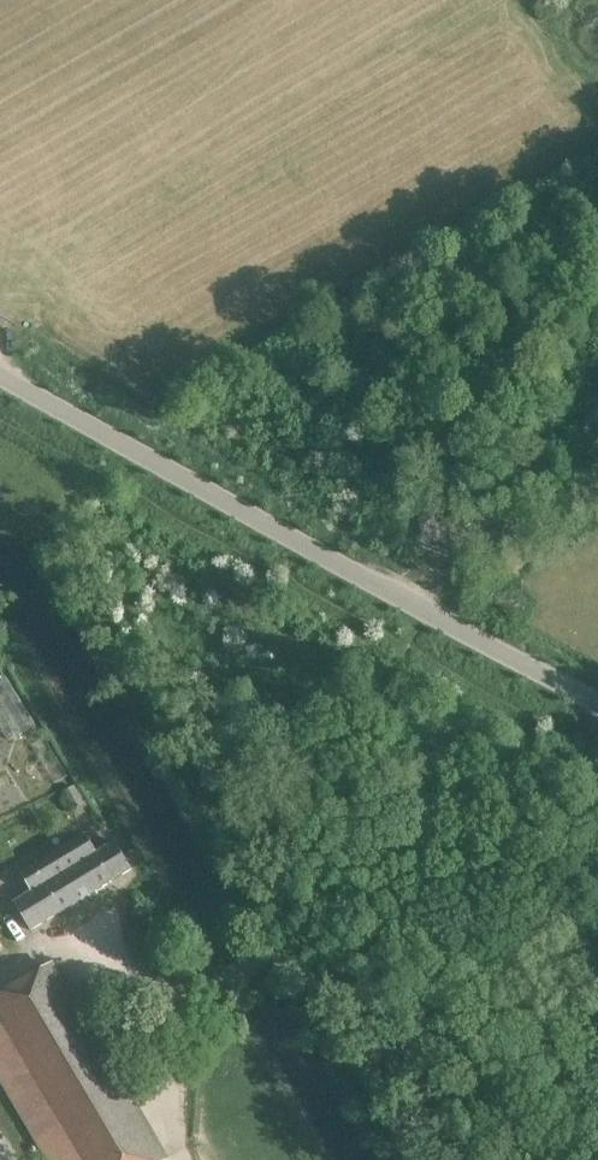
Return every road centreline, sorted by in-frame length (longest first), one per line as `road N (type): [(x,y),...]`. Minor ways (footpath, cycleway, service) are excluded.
road 1 (track): [(22,518),(285,943),(399,1159)]
road 2 (tertiary): [(597,708),(0,377)]
road 3 (track): [(597,253),(551,304),(484,334),(450,476),(450,581)]
road 4 (track): [(597,483),(450,581),(423,609)]

